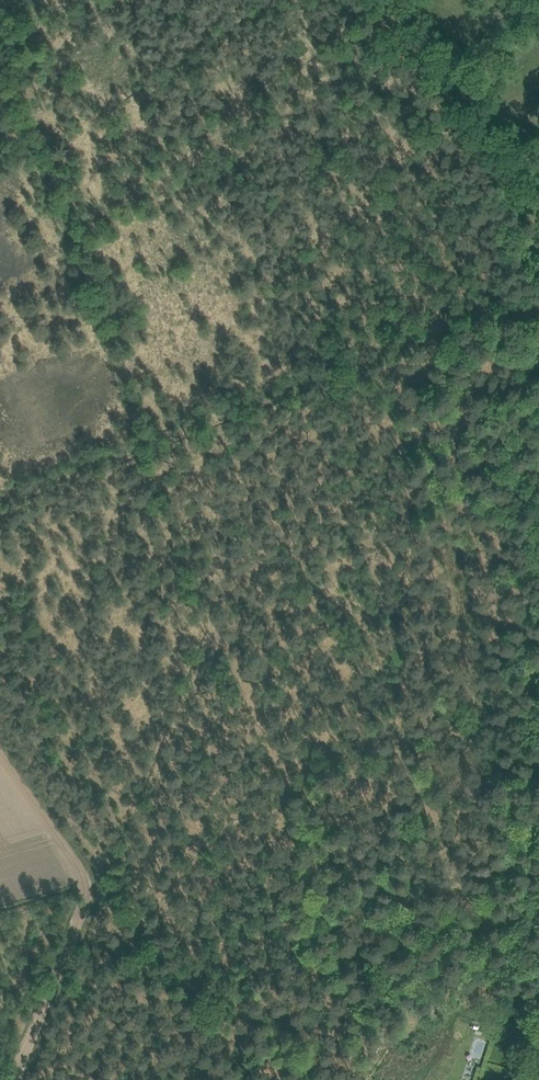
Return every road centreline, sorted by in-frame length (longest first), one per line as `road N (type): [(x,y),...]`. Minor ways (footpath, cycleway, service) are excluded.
road 1 (track): [(11,1079),(88,880)]

